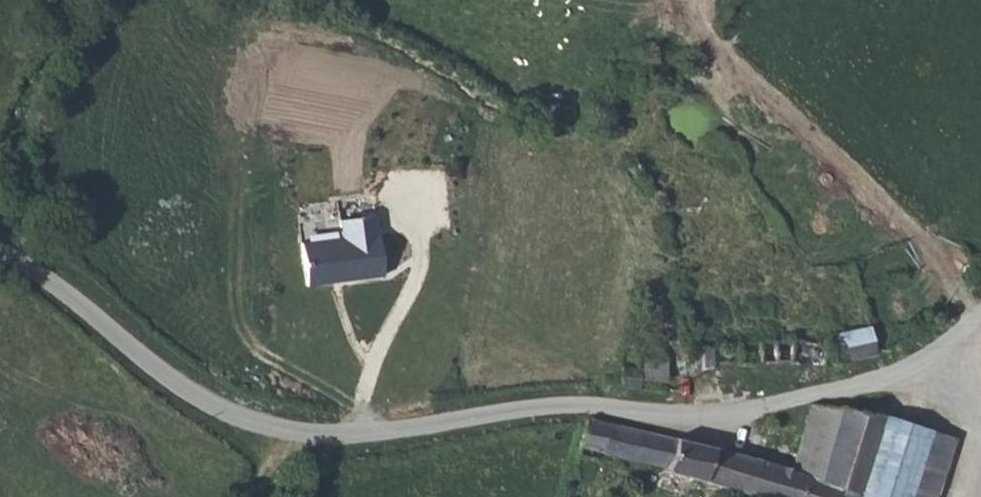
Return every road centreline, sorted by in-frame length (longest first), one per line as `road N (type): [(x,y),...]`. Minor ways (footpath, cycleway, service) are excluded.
road 1 (unclassified): [(349,439),(565,407),(727,409),(853,386),(934,357),(980,312)]
road 2 (unclassified): [(0,254),(46,275),(191,397),(282,434),(349,439)]
road 3 (track): [(46,275),(16,161),(73,0)]
road 4 (residential): [(349,439),(419,272)]

